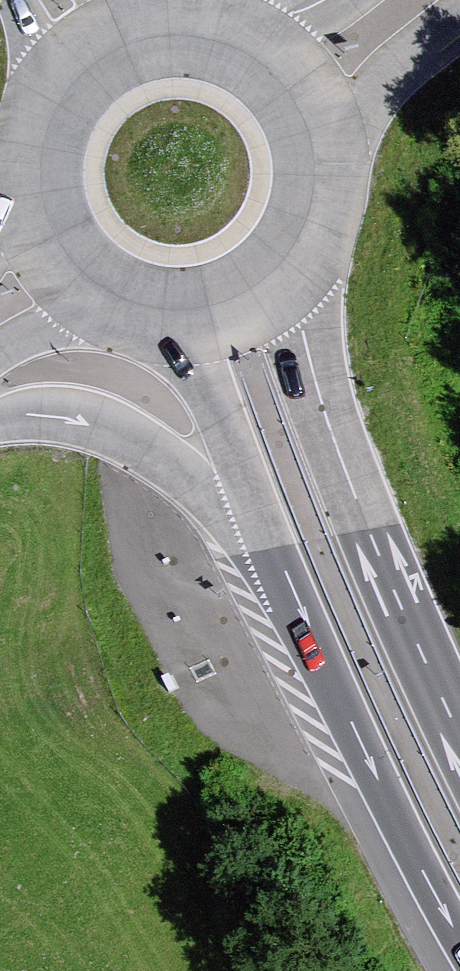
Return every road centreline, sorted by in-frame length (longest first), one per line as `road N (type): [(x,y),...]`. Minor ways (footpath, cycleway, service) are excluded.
road 1 (motorway): [(459,731),(343,478),(266,268)]
road 2 (motorway): [(275,550),(459,964)]
road 3 (motorway): [(0,411),(89,417),(165,461),(275,550)]
road 4 (motorway): [(163,307),(275,550)]
road 5 (secondary): [(308,162),(357,104),(459,21)]
road 6 (secondary): [(308,162),(285,93),(231,45)]
road 7 (secondary): [(0,352),(50,324),(126,300)]
road 8 (secondary): [(36,208),(70,265),(126,300)]
road 9 (secondary): [(153,32),(91,55),(47,104)]

